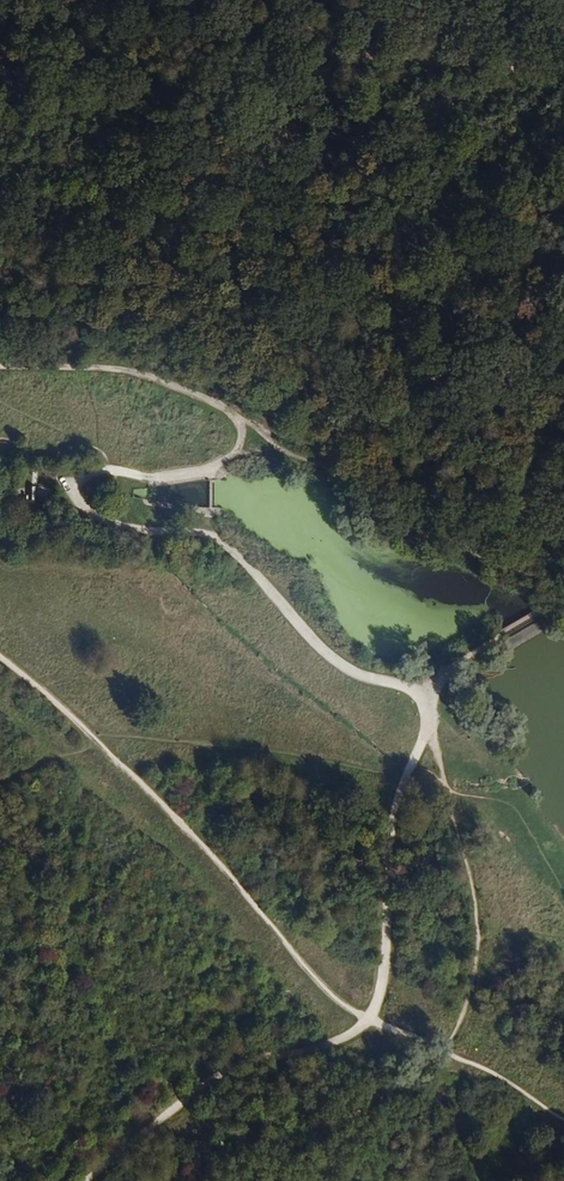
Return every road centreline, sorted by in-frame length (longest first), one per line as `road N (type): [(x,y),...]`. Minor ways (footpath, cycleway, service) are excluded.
road 1 (track): [(281,450),(148,478),(108,469),(74,486),(79,504),(120,530),(196,533),(224,547),(321,650),(358,676),(423,689),(428,718),(390,831),(385,949),(368,1024),(337,1045),(218,1072),(84,1180)]
road 2 (track): [(563,454),(119,168),(49,158),(0,165)]
road 3 (track): [(0,366),(96,367),(182,390),(441,538),(558,591)]
road 4 (track): [(250,1180),(443,1049),(466,1006),(476,908),(428,718)]
road 5 (track): [(119,168),(198,103),(313,44),(356,35),(563,55)]
road 6 (track): [(563,384),(522,479),(531,545),(558,591),(548,607),(423,689)]

